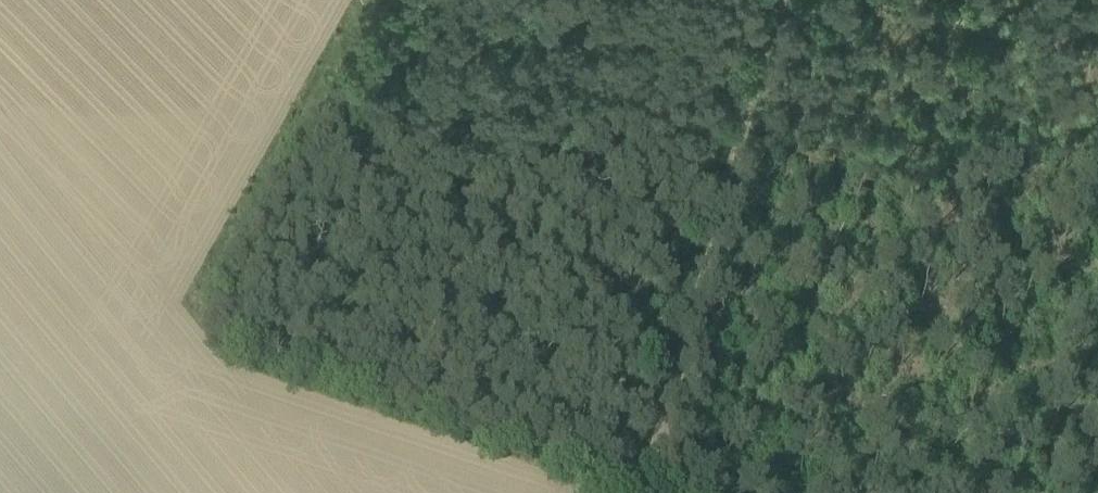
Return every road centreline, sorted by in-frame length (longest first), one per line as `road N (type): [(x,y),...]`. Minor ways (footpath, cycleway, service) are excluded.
road 1 (track): [(776,0),(644,492)]

